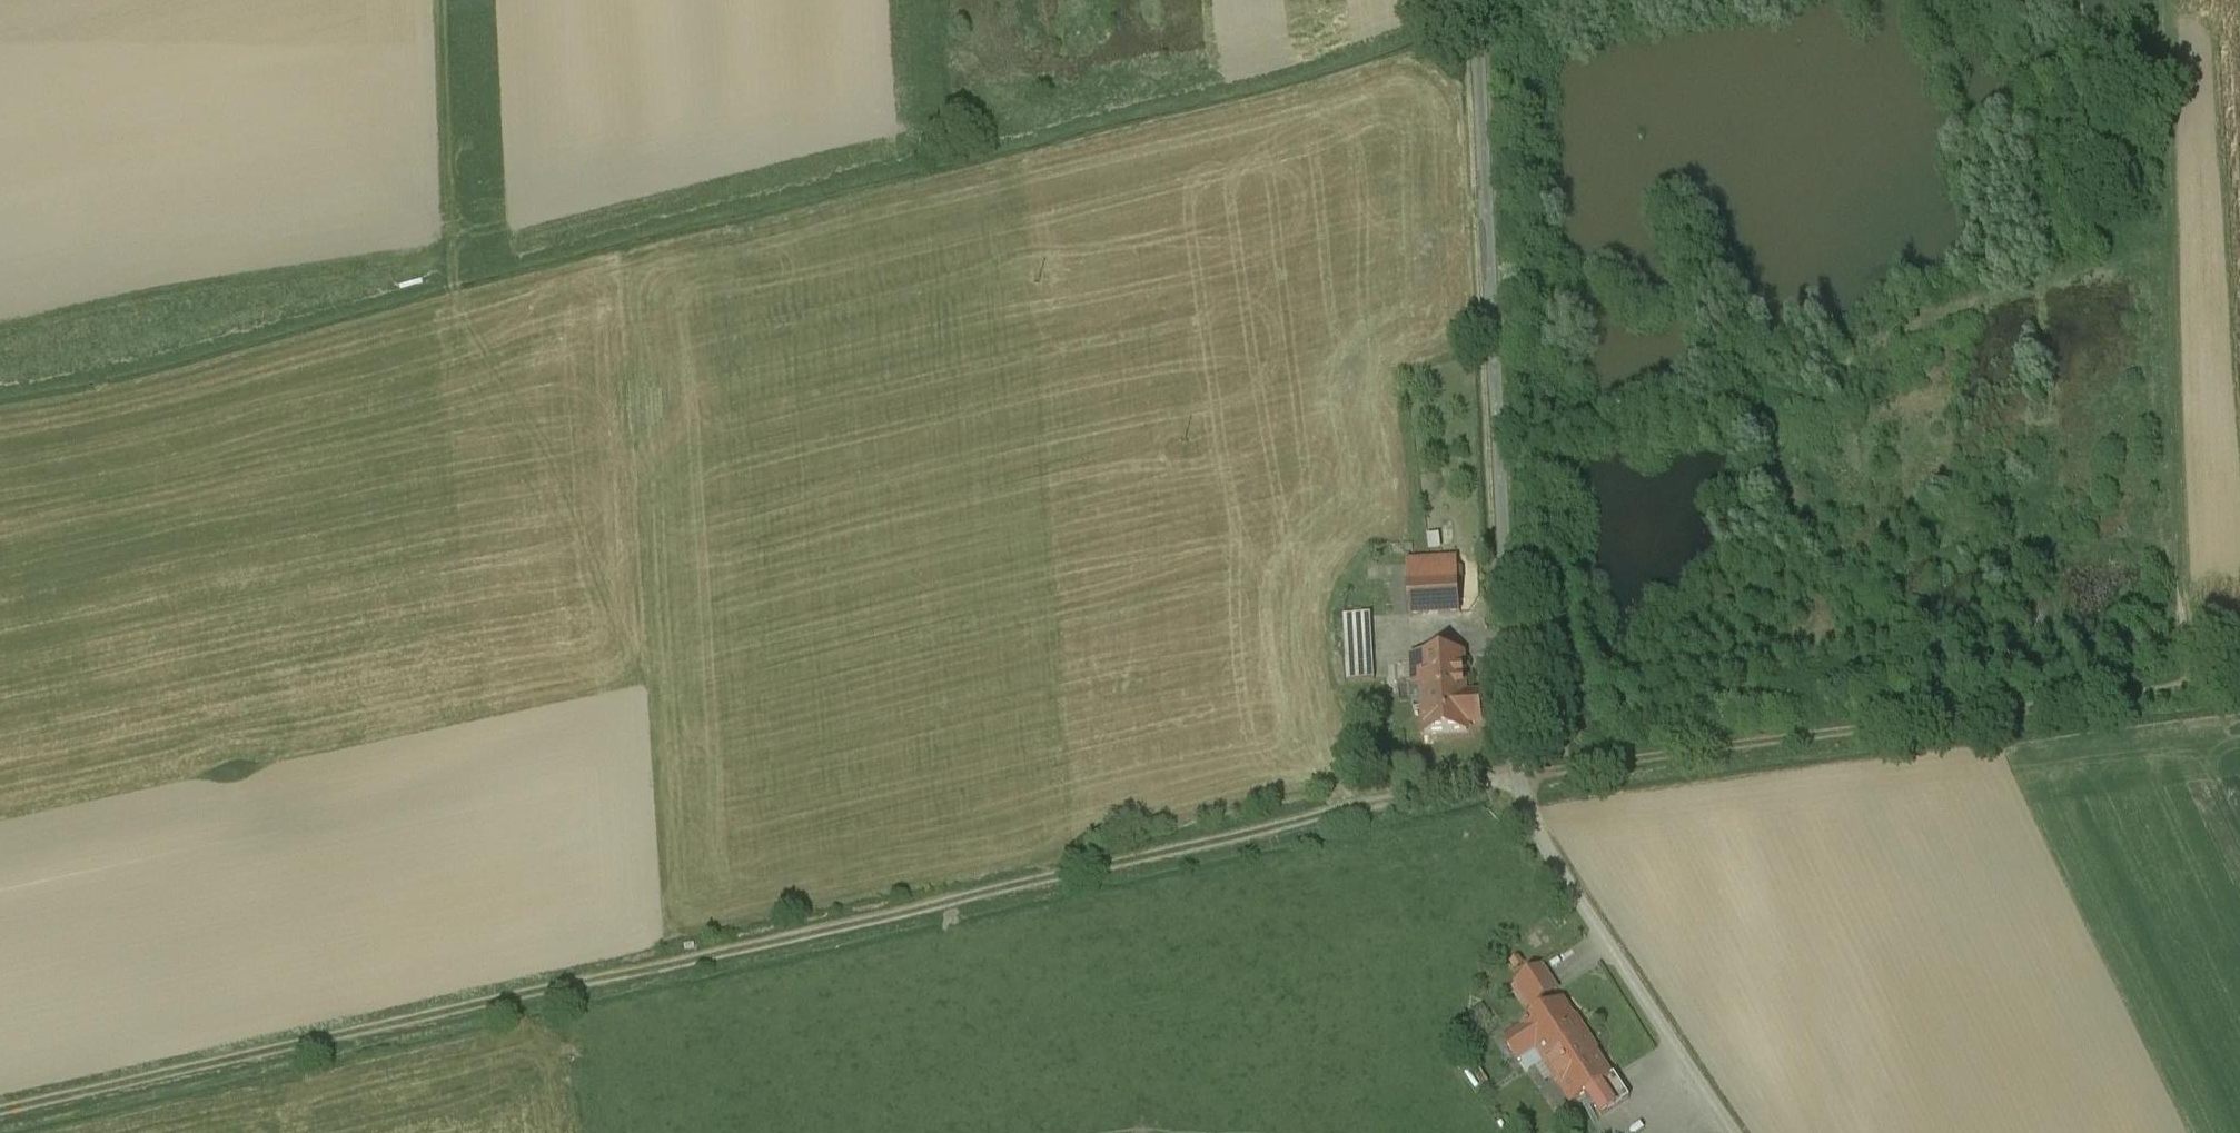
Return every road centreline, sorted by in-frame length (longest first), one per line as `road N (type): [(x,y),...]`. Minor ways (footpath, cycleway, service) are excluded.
road 1 (track): [(1520,775),(1427,785),(1186,850),(0,1115)]
road 2 (unclassified): [(1481,0),(1513,725),(1523,794),(1569,888),(1729,1132)]

